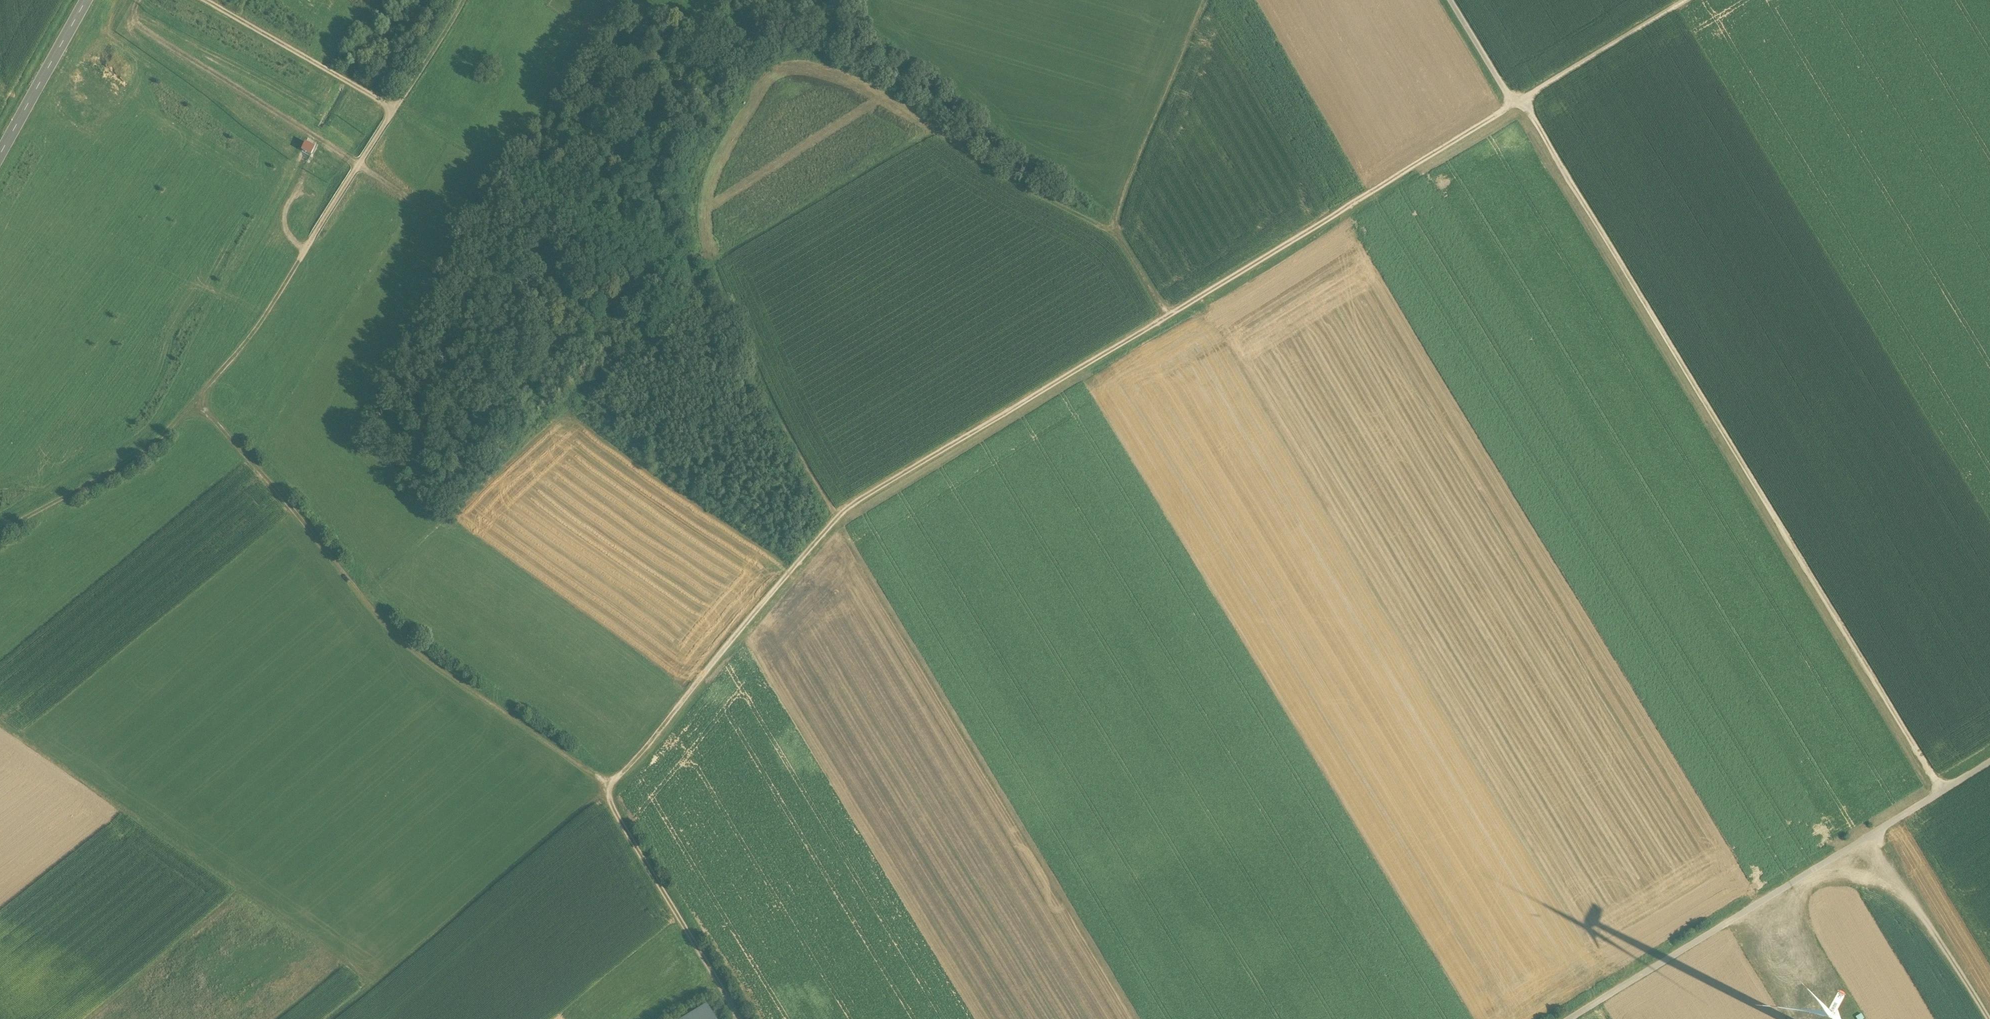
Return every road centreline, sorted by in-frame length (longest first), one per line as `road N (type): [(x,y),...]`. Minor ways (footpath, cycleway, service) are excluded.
road 1 (track): [(740,1018),(605,795),(842,509),(1687,0)]
road 2 (track): [(330,1018),(605,795),(599,776),(390,629),(195,398)]
road 3 (track): [(1942,792),(1522,100)]
road 4 (track): [(462,0),(254,331),(142,454),(0,533)]
road 5 (track): [(771,412),(1137,1018)]
road 6 (track): [(1570,1018),(1989,762)]
road 7 (track): [(692,275),(920,137),(942,135),(1013,182),(1110,224)]
road 8 (track): [(374,983),(0,725)]
road 9 (track): [(362,592),(564,411)]
road 10 (track): [(1203,0),(1110,224)]
road 11 (track): [(395,108),(199,0)]
road 12 (track): [(1875,833),(1988,1018)]
road 13 (unclassified): [(0,183),(100,0)]
road 14 (track): [(1514,104),(1450,0)]

